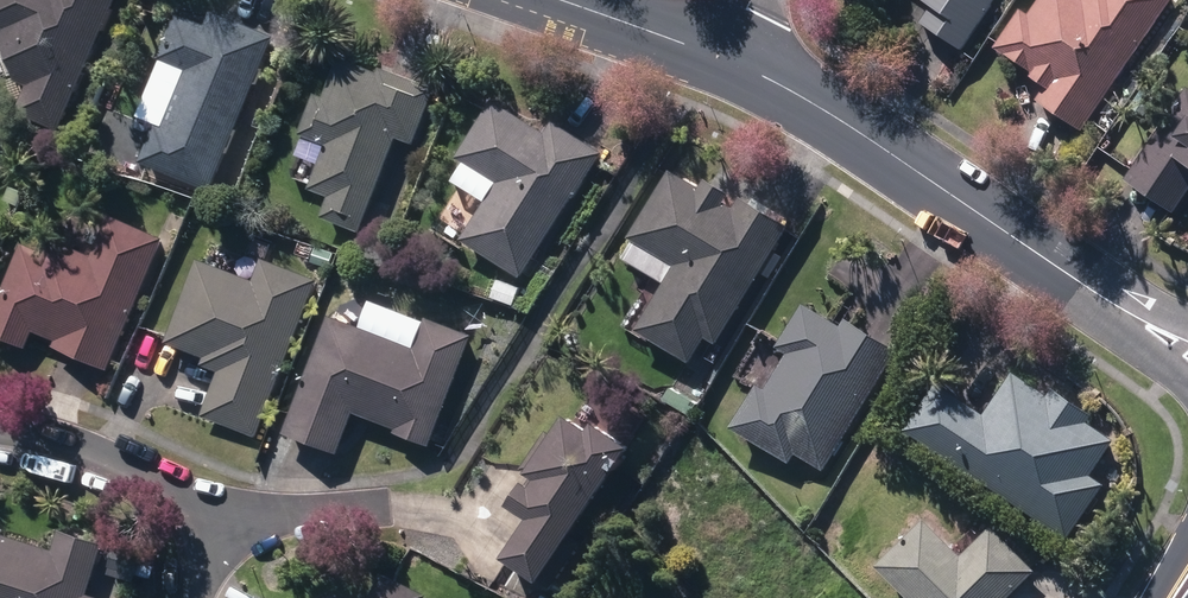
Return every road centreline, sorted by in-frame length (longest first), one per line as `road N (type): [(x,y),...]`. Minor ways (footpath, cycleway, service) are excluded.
road 1 (residential): [(714,54),(841,121),(1123,309)]
road 2 (residential): [(0,428),(103,459),(219,519)]
road 3 (residential): [(557,0),(714,54)]
road 4 (residential): [(219,519),(374,507)]

